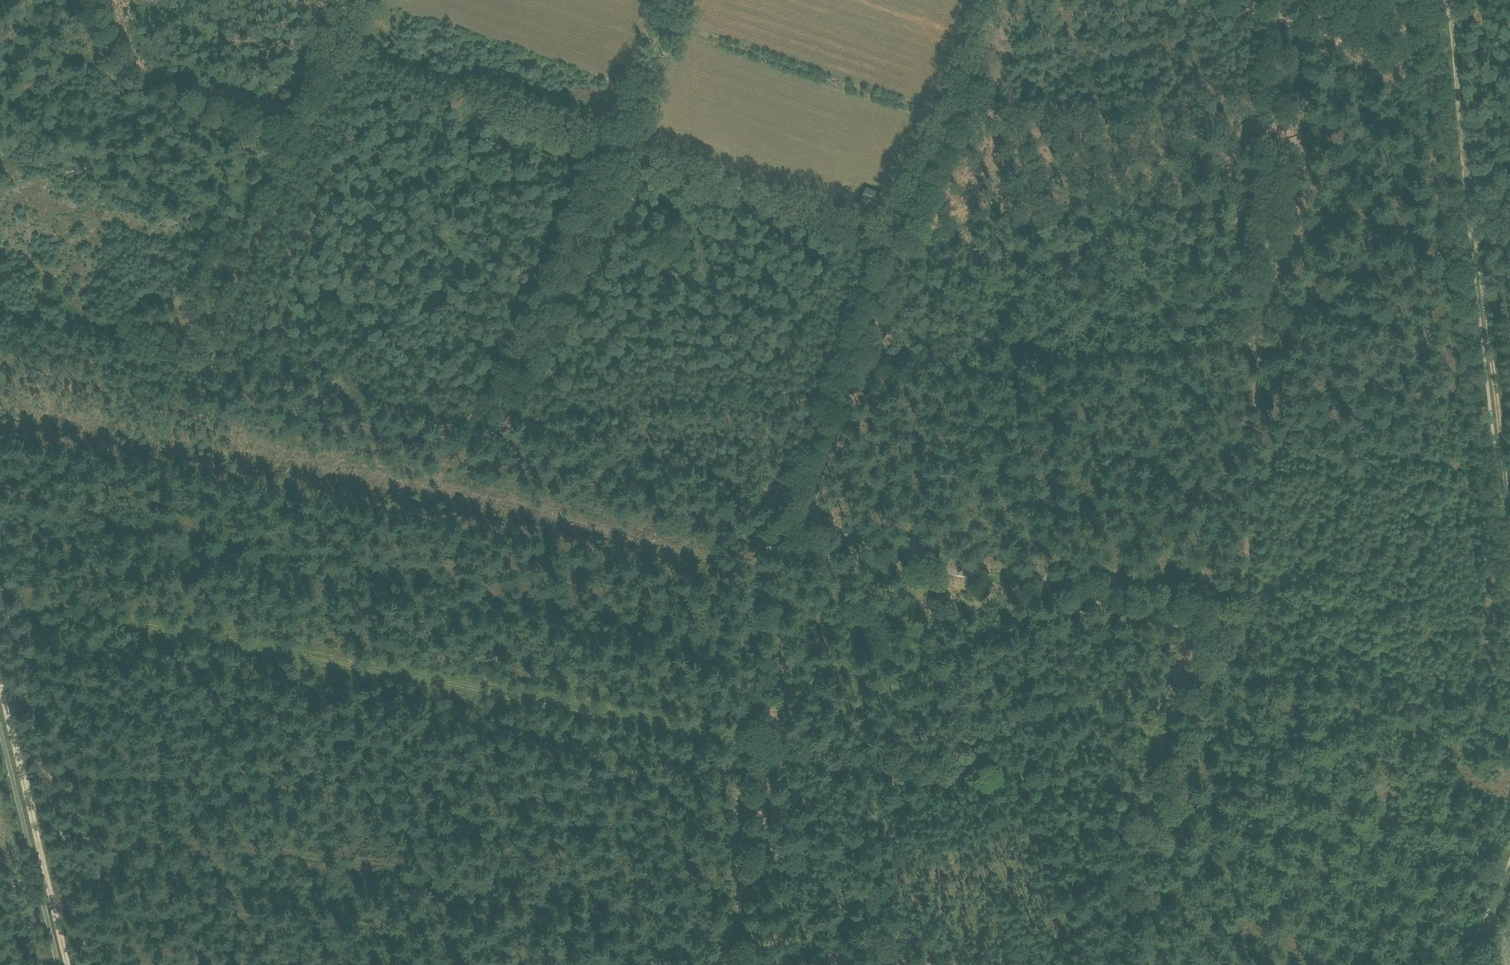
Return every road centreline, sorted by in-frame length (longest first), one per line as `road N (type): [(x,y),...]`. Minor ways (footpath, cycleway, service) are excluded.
road 1 (track): [(69,964),(0,682)]
road 2 (track): [(1481,265),(1449,0)]
road 3 (track): [(1481,265),(1509,515)]

